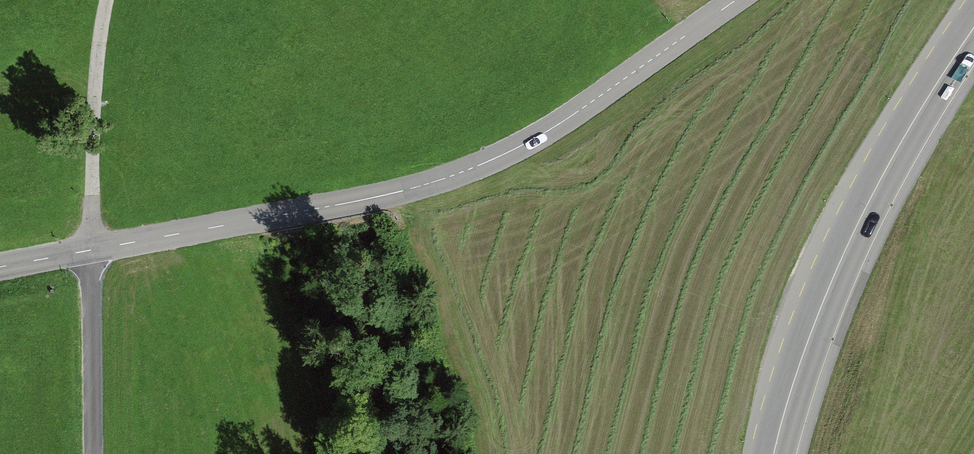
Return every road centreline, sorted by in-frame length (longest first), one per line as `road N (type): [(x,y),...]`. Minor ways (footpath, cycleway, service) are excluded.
road 1 (tertiary): [(753,0),(628,87),(522,147),(0,258)]
road 2 (primary): [(973,24),(872,187),(834,268),(799,356),(774,453)]
road 3 (track): [(98,453),(98,39),(113,0)]

